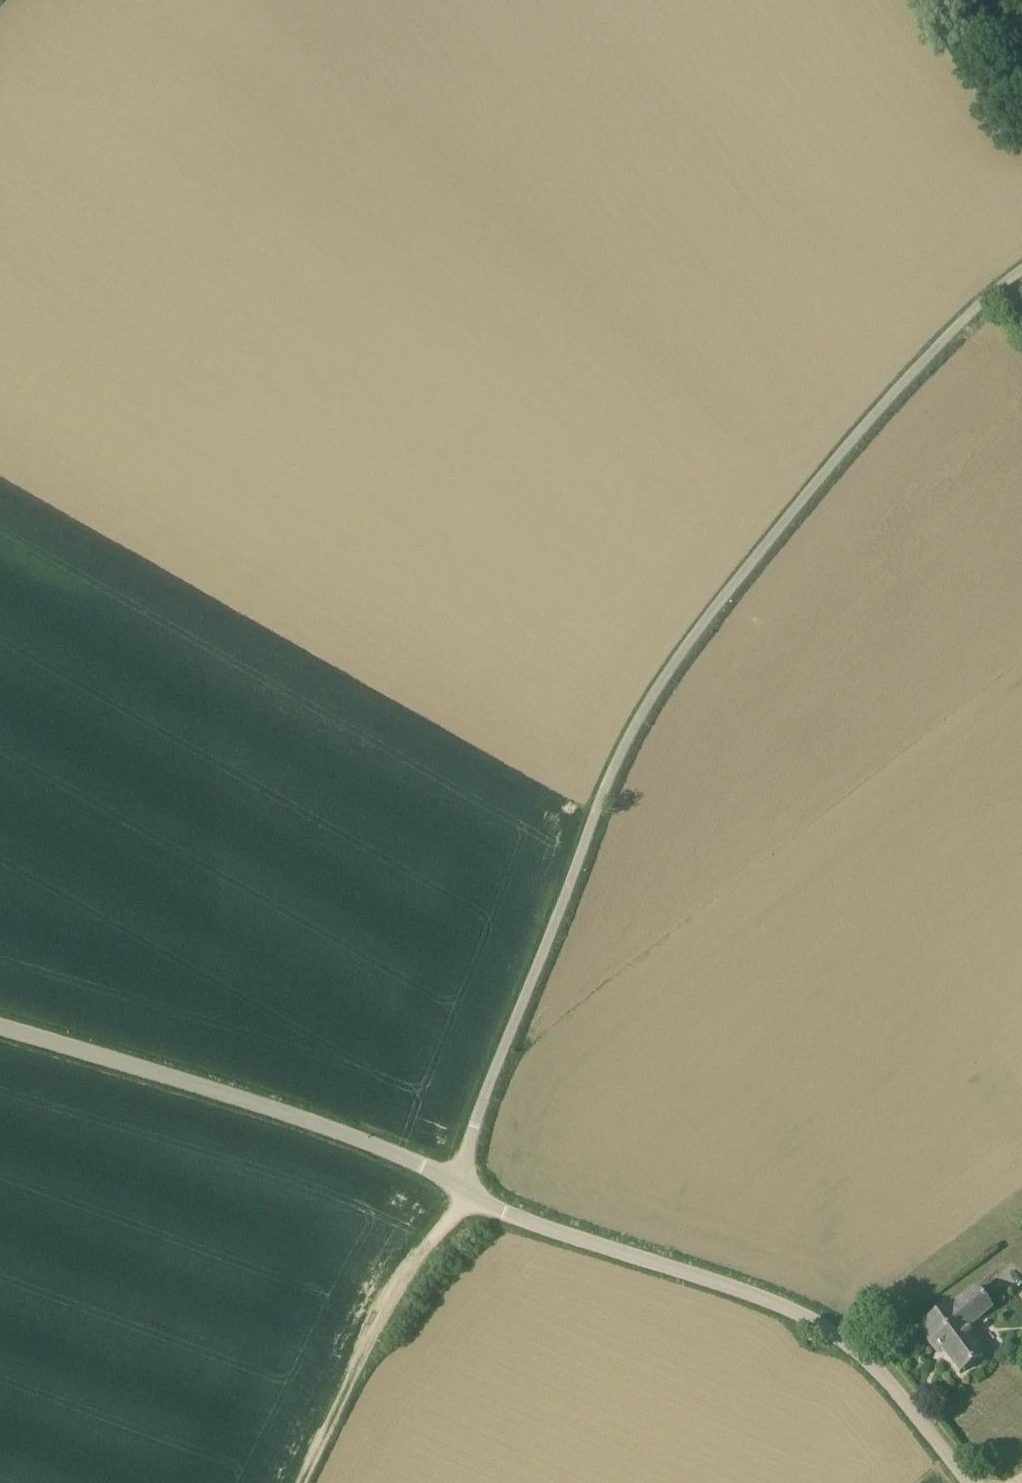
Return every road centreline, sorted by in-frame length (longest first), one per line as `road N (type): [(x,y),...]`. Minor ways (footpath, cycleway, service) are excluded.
road 1 (unclassified): [(468,1186),(471,1138),(640,716),(721,600),(873,410),(1021,266)]
road 2 (unclassified): [(971,1482),(888,1381),(830,1331),(742,1291),(510,1216),(468,1186)]
road 3 (unclassified): [(468,1186),(223,1092),(0,1026)]
road 4 (track): [(297,1482),(400,1285),(468,1186)]

